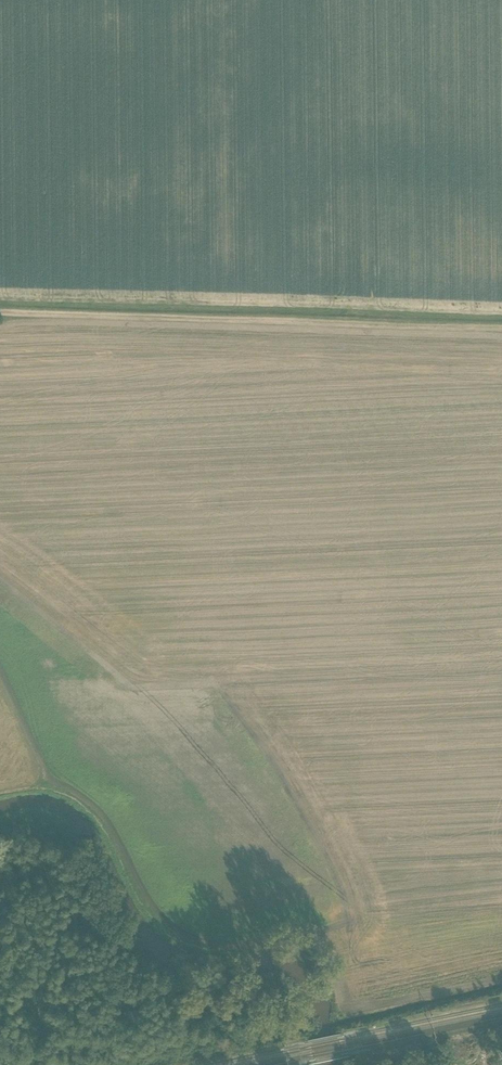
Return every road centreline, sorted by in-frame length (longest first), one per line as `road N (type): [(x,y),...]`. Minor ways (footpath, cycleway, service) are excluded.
road 1 (track): [(501,330),(0,311)]

